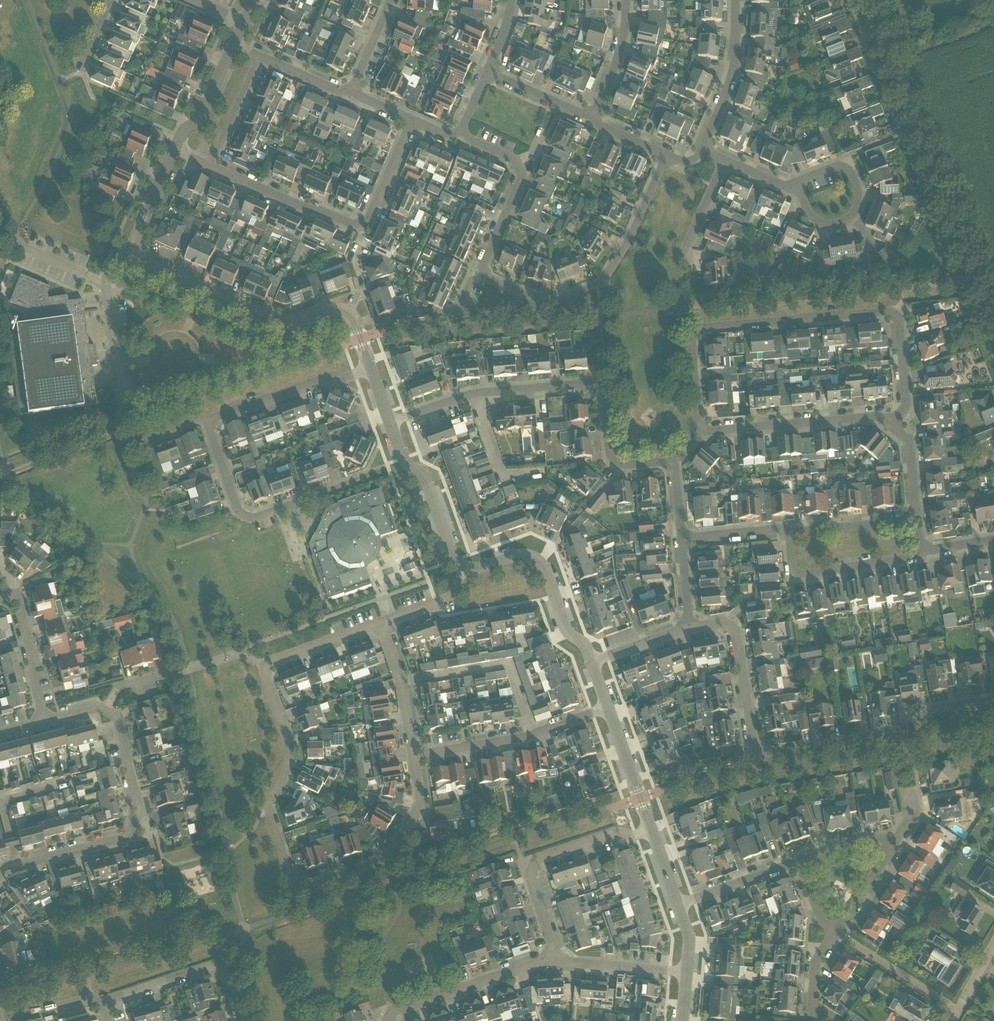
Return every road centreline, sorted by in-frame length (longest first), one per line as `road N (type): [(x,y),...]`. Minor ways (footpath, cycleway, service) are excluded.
road 1 (residential): [(382,622),(267,668),(287,760),(267,806),(295,882),(322,884),(388,858),(417,808),(413,755)]
road 2 (residential): [(890,425),(906,405),(898,327),(882,311),(699,329),(692,339),(698,433)]
road 3 (residential): [(993,700),(931,709),(904,731),(766,755),(756,750),(736,635),(718,623),(689,629)]
road 4 (residential): [(677,464),(621,460),(609,442),(605,396),(593,384),(471,394),(389,423)]
road 5 (unclassified): [(993,318),(869,0)]
road 6 (residential): [(17,863),(123,840),(140,815),(115,716),(100,707),(44,722)]
road 7 (residential): [(137,253),(149,268),(278,325),(343,310),(355,321),(368,365)]
road 8 (residential): [(210,166),(357,223),(372,214),(411,121)]
road 9 (residential): [(405,465),(249,518),(235,507),(208,420)]
road 10 (residential): [(480,274),(551,302),(597,285),(624,252),(667,156)]
road 11 (residential): [(554,960),(528,870),(544,854),(651,830)]
road 12 (residential): [(413,755),(522,738),(609,709)]
road 13 (residential): [(698,433),(877,416),(890,425)]
road 14 (residential): [(588,662),(542,562),(521,555),(466,566)]
road 15 (residential): [(789,188),(839,166),(852,172),(857,207),(850,218),(827,224),(808,212),(801,193)]
road 16 (residential): [(389,1020),(392,1012),(554,960)]
road 17 (residential): [(791,532),(794,569),(807,574),(917,557),(926,546)]
road 18 (residential): [(243,1020),(226,973),(210,965),(108,1002)]
road 19 (residential): [(122,406),(106,283),(117,260),(137,253)]
road 20 (residential): [(208,420),(368,365)]
road 21 (residential): [(704,154),(729,90),(736,0)]
road 22 (residential): [(413,755),(382,622)]
road 23 (residential): [(554,960),(688,970)]
road 24 (residential): [(44,722),(15,596)]
road 25 (residential): [(651,830),(609,709)]
road 26 (residential): [(679,907),(799,863)]
road 27 (residential): [(173,150),(203,115),(233,44)]
road 28 (residential): [(591,117),(617,59),(625,0)]
road 29 (residential): [(466,566),(448,552),(425,488),(405,465)]
road 30 (residential): [(210,166),(259,56)]
road 31 (residential): [(515,162),(519,182),(480,274)]

